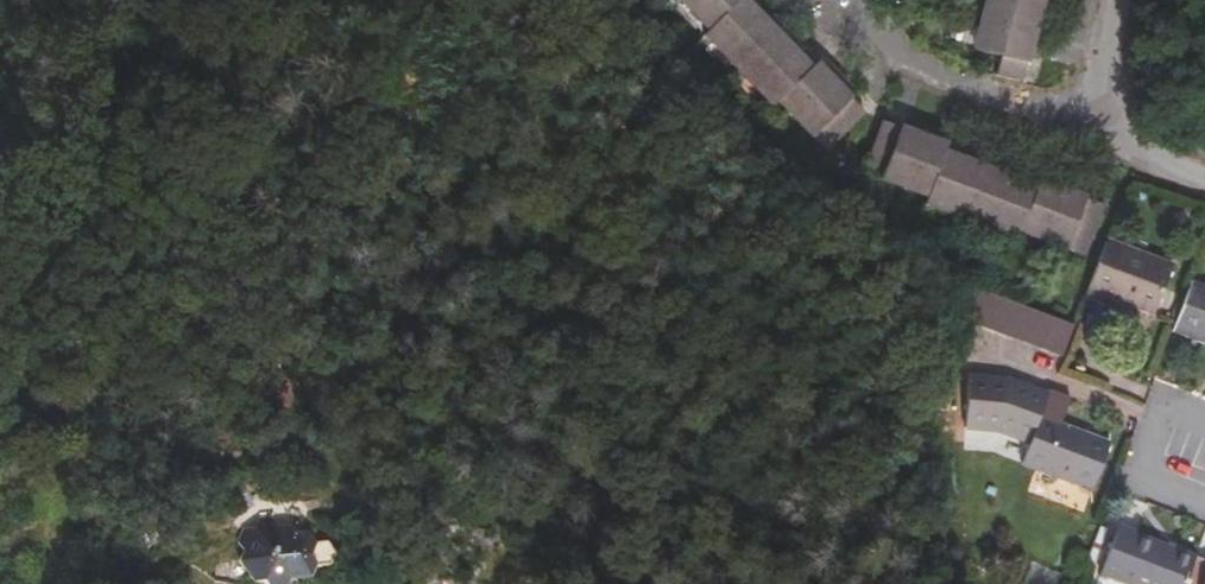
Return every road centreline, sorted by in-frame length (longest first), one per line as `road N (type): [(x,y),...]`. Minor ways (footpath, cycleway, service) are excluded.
road 1 (residential): [(853,0),(900,55),(982,91),(1098,106)]
road 2 (residential): [(1204,183),(1113,135),(1098,106)]

